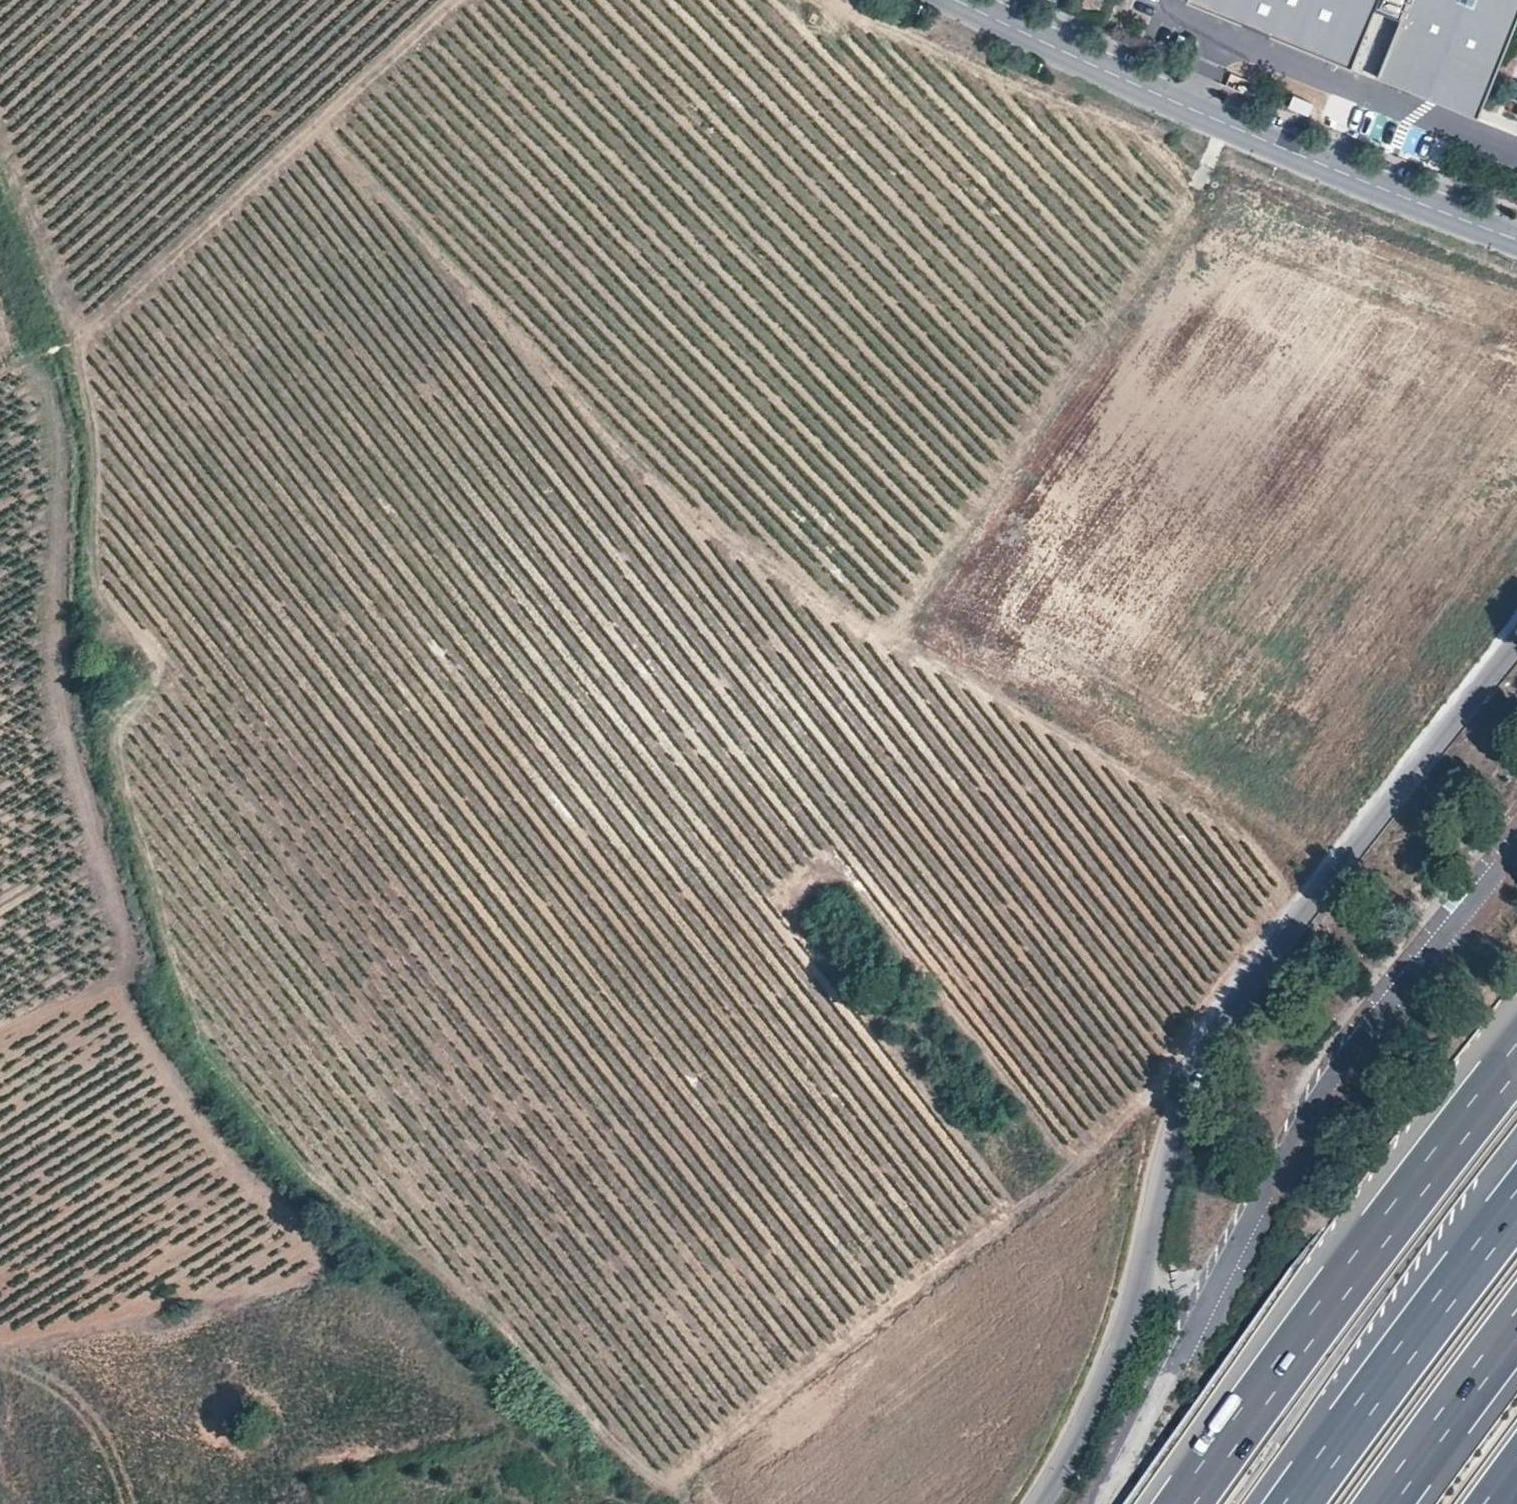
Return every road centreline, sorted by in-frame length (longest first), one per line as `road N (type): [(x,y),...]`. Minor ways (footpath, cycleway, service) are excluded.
road 1 (unclassified): [(1516,644),(1255,964),(1208,1033),(1166,1128),(1147,1252),(1126,1323),(1025,1503)]
road 2 (residential): [(959,0),(1190,107),(1516,242)]
road 3 (motorway): [(1516,1059),(1184,1503)]
road 4 (motorway): [(1516,1205),(1296,1503)]
road 5 (motorway): [(1384,1503),(1516,1325)]

